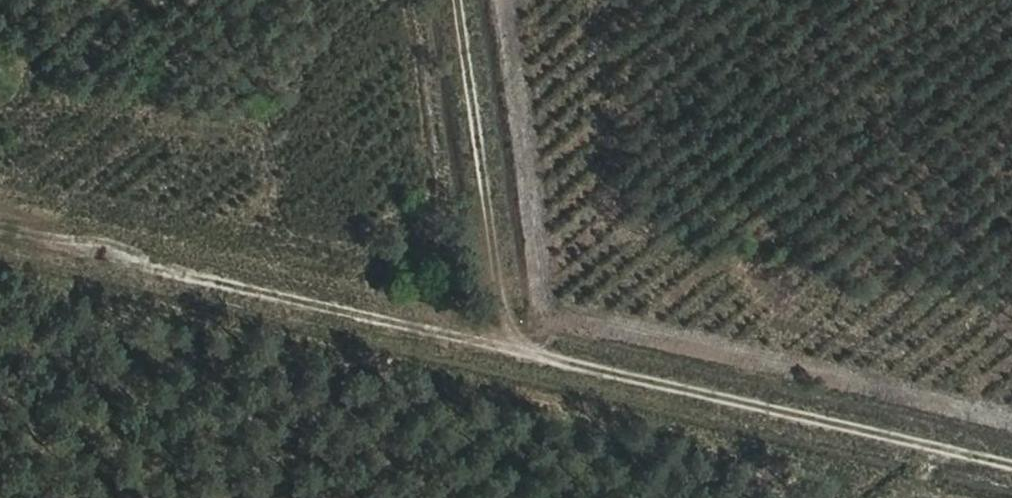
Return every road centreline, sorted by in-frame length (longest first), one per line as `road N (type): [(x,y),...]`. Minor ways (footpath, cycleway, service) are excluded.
road 1 (track): [(0,213),(1011,454)]
road 2 (track): [(475,0),(532,339)]

